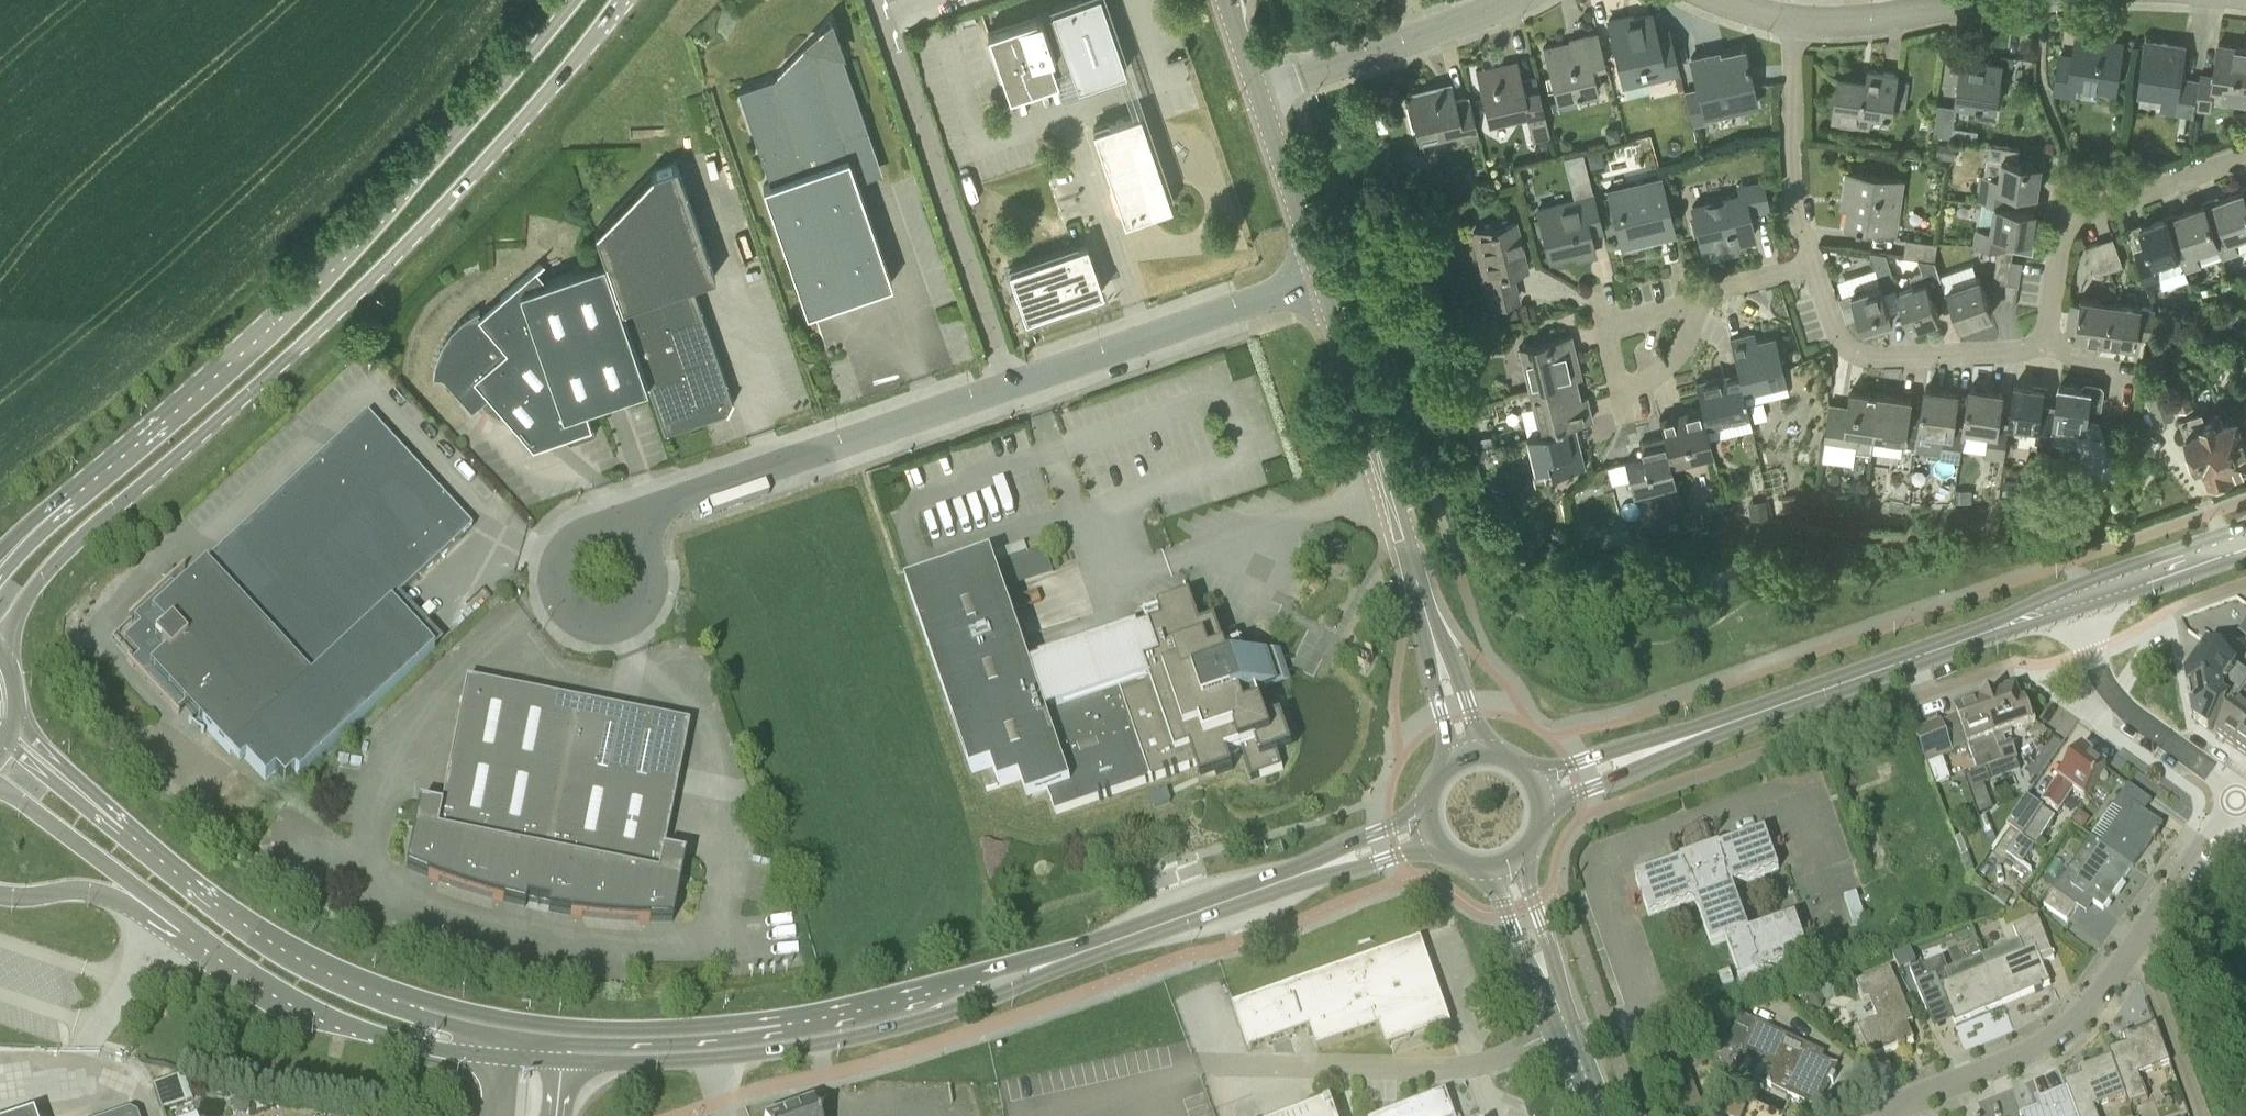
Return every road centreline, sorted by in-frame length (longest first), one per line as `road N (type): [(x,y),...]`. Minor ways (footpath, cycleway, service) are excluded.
road 1 (primary): [(4,656),(19,612),(61,558),(261,386),(413,241),(618,0)]
road 2 (primary): [(576,0),(436,162),(20,543)]
road 3 (tertiary): [(1536,792),(2077,601)]
road 4 (unclassified): [(1467,755),(1319,279)]
road 5 (tertiary): [(561,1063),(717,1059),(834,1041),(929,1015),(1020,973)]
road 6 (residential): [(1890,1115),(1904,1101),(2035,1049),(2094,1003),(2232,811)]
road 7 (tertiary): [(1020,973),(1429,829)]
road 8 (tertiary): [(408,1003),(317,968),(249,927),(88,799)]
road 9 (unclassified): [(1198,1064),(1467,1065),(1564,1027)]
road 10 (tertiary): [(1020,973),(764,1018),(658,1027)]
road 11 (tertiary): [(188,930),(259,979),(352,1025),(500,1058)]
road 12 (unclassified): [(1012,383),(1319,279)]
road 13 (residential): [(2040,340),(2065,226),(2245,157)]
road 14 (residential): [(1815,262),(1840,339),(1866,357),(2018,352),(2040,340)]
road 15 (residential): [(2232,811),(2120,724),(2104,700),(2077,601)]
road 16 (residential): [(1706,290),(1675,356),(1640,389),(1627,390),(1617,381),(1610,325),(1672,305)]
road 17 (tertiary): [(658,1027),(543,1025),(408,1003)]
road 18 (residential): [(1792,20),(1795,219),(1815,262)]
road 19 (tertiary): [(0,787),(188,930)]
road 20 (residential): [(1792,20),(1993,0)]
road 21 (unclassified): [(1319,279),(1257,91)]
road 22 (primary): [(0,893),(97,891),(188,930)]
road 23 (residential): [(1335,65),(1510,0)]
road 24 (tertiary): [(2077,601),(2245,541)]
road 25 (unclassified): [(1564,1027),(1504,863)]
road 26 (tertiary): [(658,1027),(588,1045),(528,1041)]
road 27 (tertiary): [(528,1041),(459,1030),(408,1003)]

